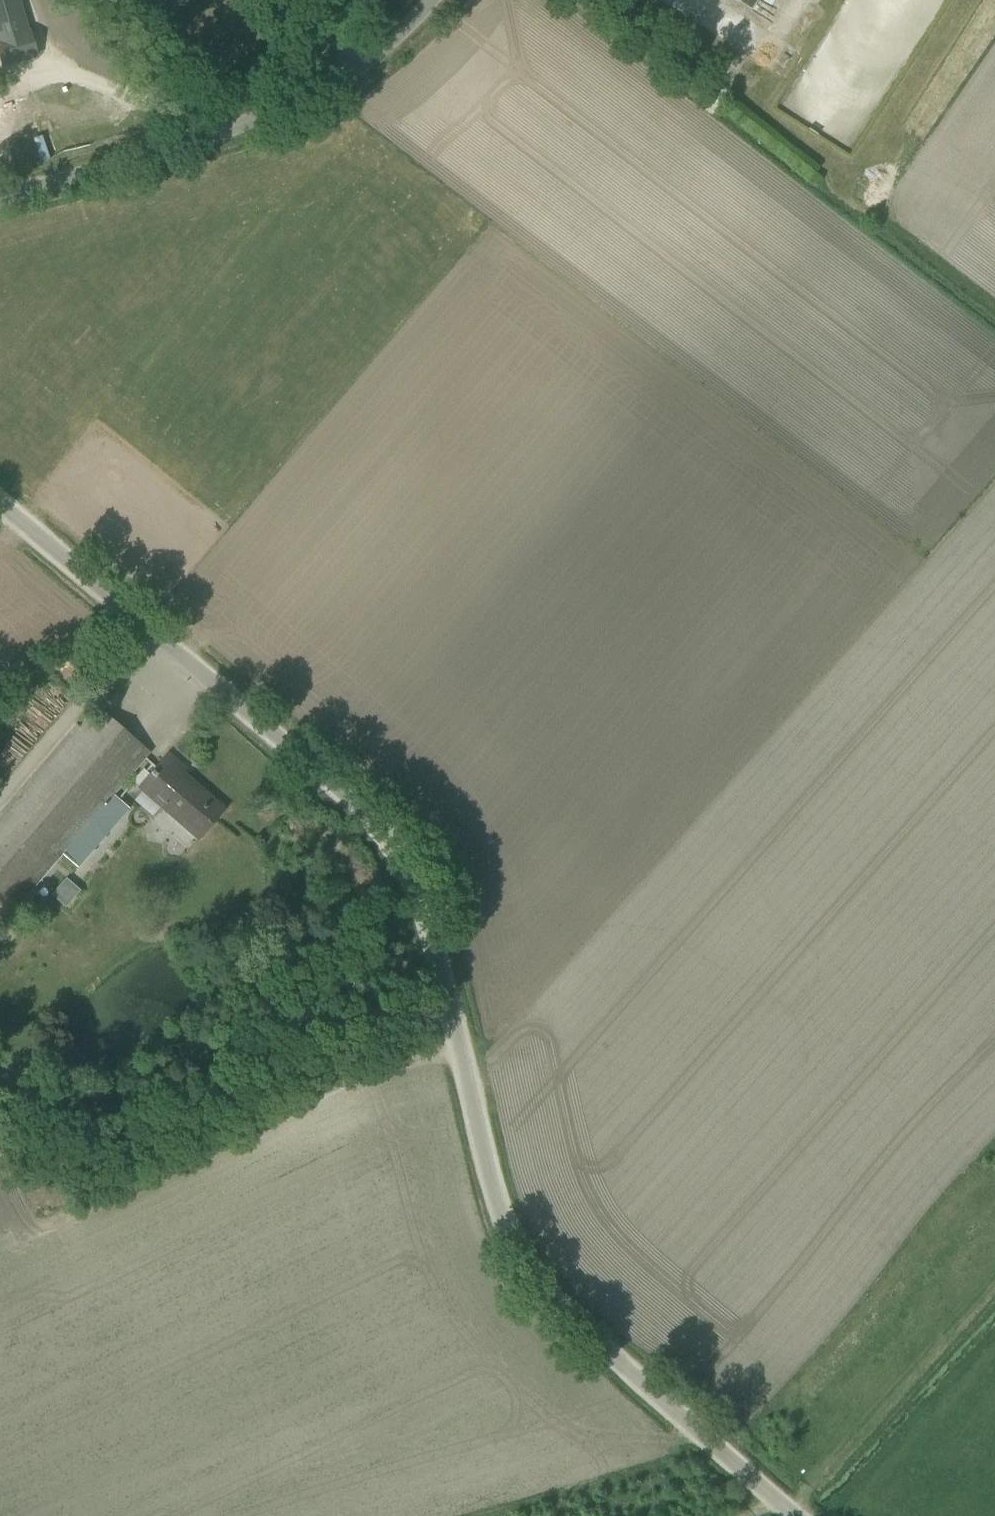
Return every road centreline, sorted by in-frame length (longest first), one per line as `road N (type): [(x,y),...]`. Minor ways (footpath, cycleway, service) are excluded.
road 1 (unclassified): [(795,1515),(567,1317),(529,1263),(501,1209),(393,844),(0,504)]
road 2 (unclassified): [(0,196),(260,118),(340,80),(429,0)]

